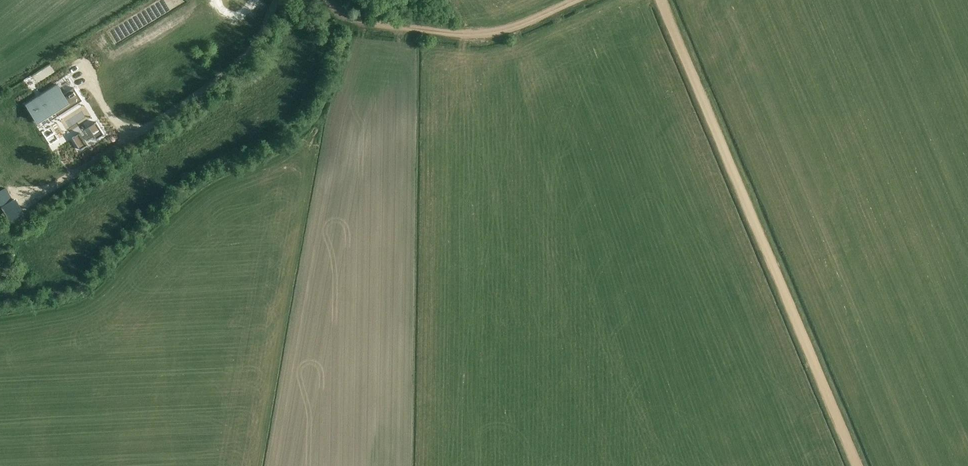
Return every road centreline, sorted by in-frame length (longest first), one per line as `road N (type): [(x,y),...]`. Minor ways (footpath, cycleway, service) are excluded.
road 1 (track): [(662,0),(856,465)]
road 2 (track): [(573,0),(494,33),(450,35),(368,23),(325,0)]

